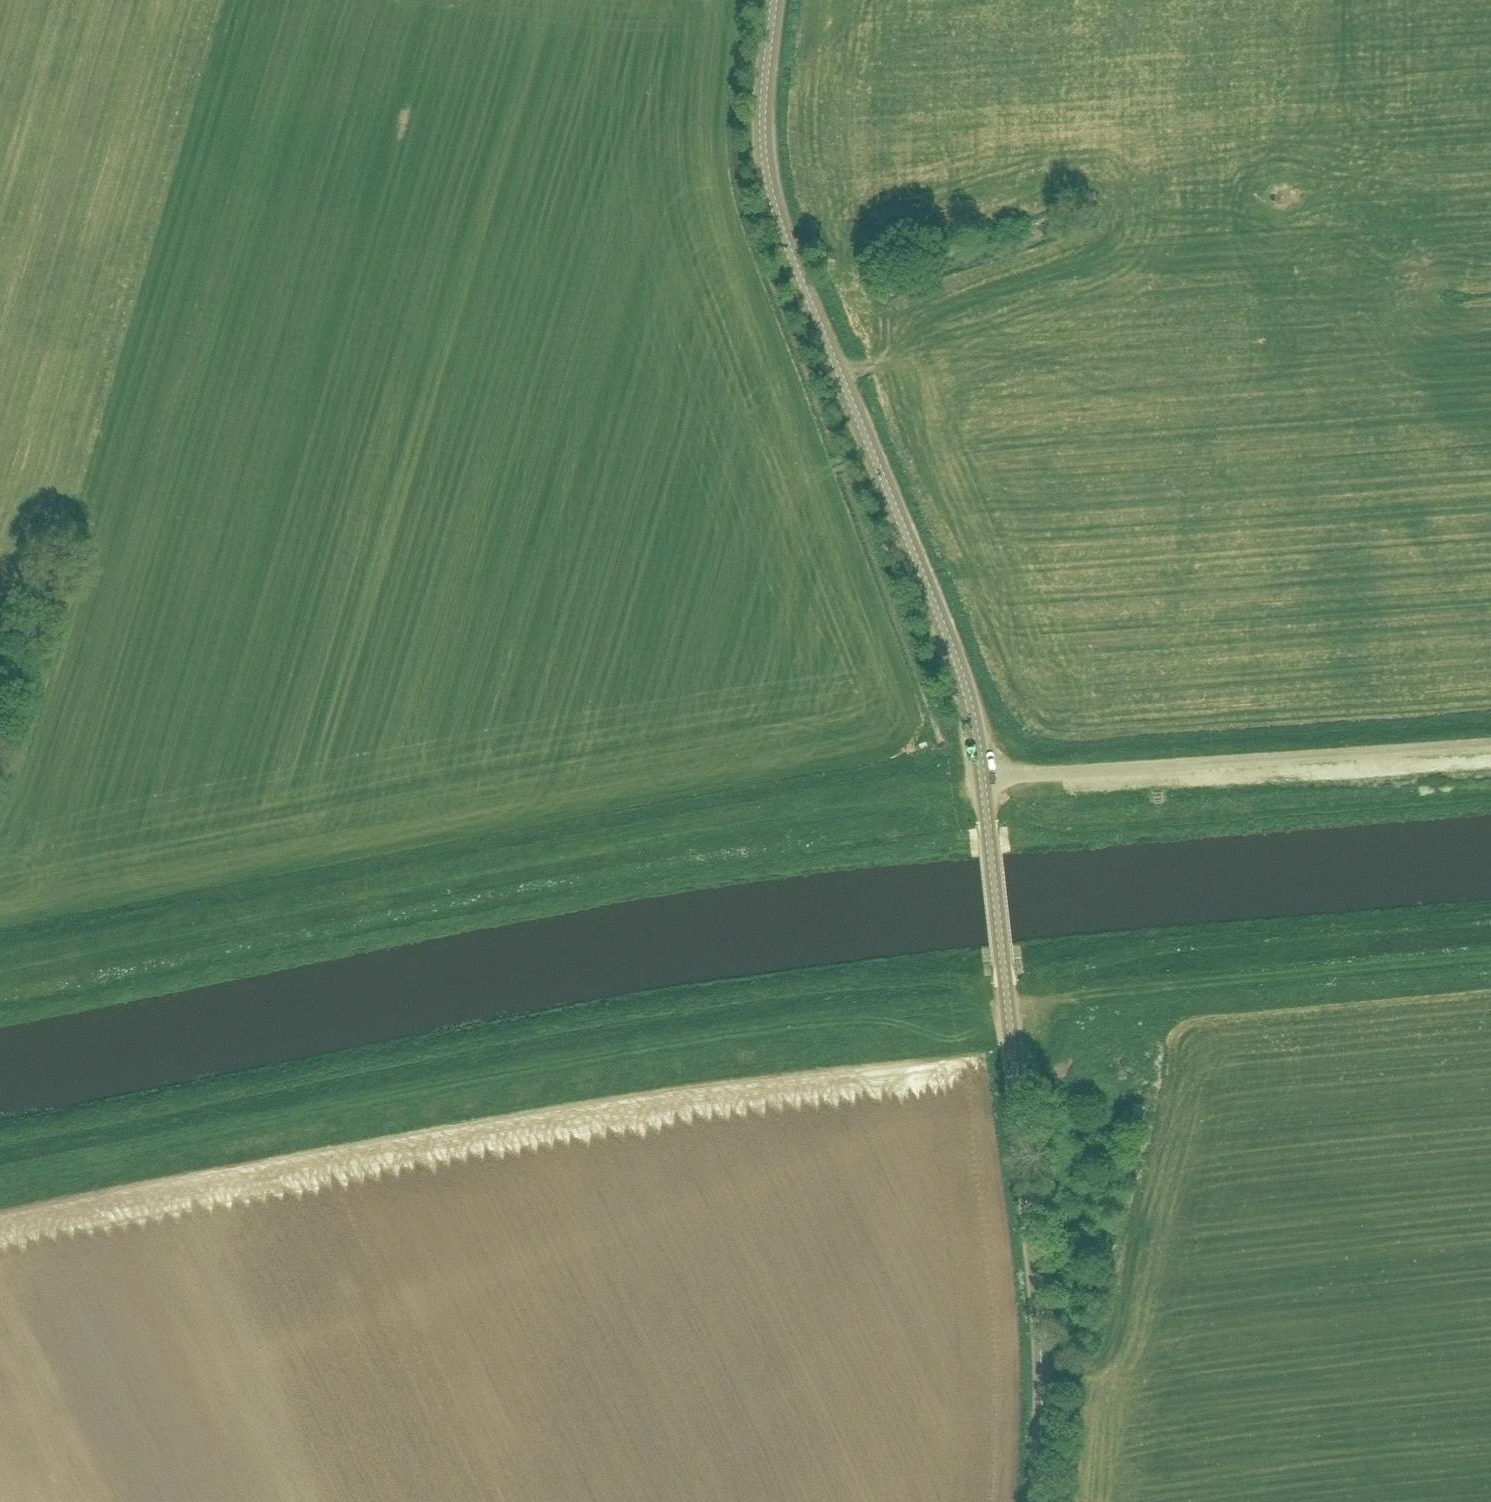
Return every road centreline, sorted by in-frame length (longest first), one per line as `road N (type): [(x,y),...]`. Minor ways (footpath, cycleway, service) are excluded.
road 1 (unclassified): [(1037,1501),(1042,1313),(977,739),(957,661),(780,221),(766,128),(776,0)]

